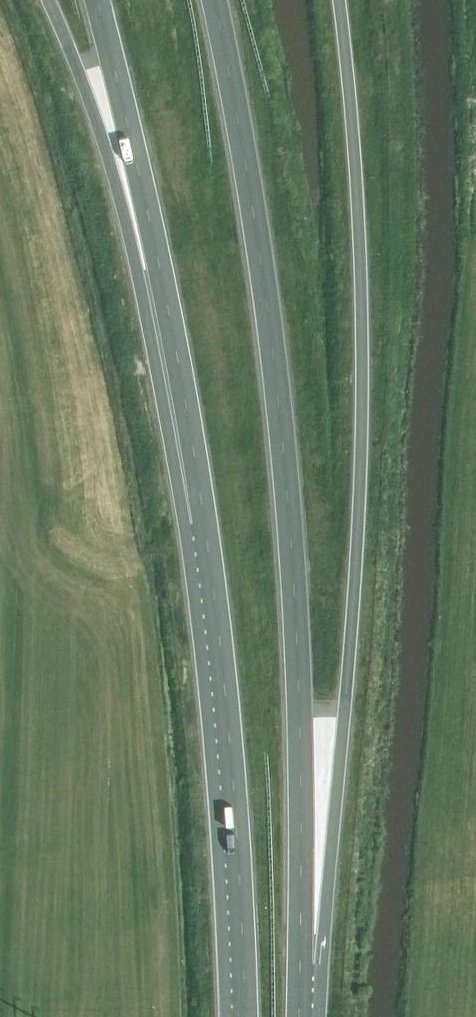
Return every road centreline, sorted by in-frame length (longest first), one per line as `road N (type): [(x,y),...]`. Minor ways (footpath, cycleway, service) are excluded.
road 1 (trunk): [(300,964),(331,852),(357,523),(359,219),(339,0)]
road 2 (trunk): [(300,964),(298,682),(279,407),(214,0)]
road 3 (trunk): [(183,388),(230,738),(245,1016)]
road 4 (trunk): [(49,0),(104,142),(149,311),(183,388)]
road 5 (trunk): [(97,0),(146,186),(183,388)]

